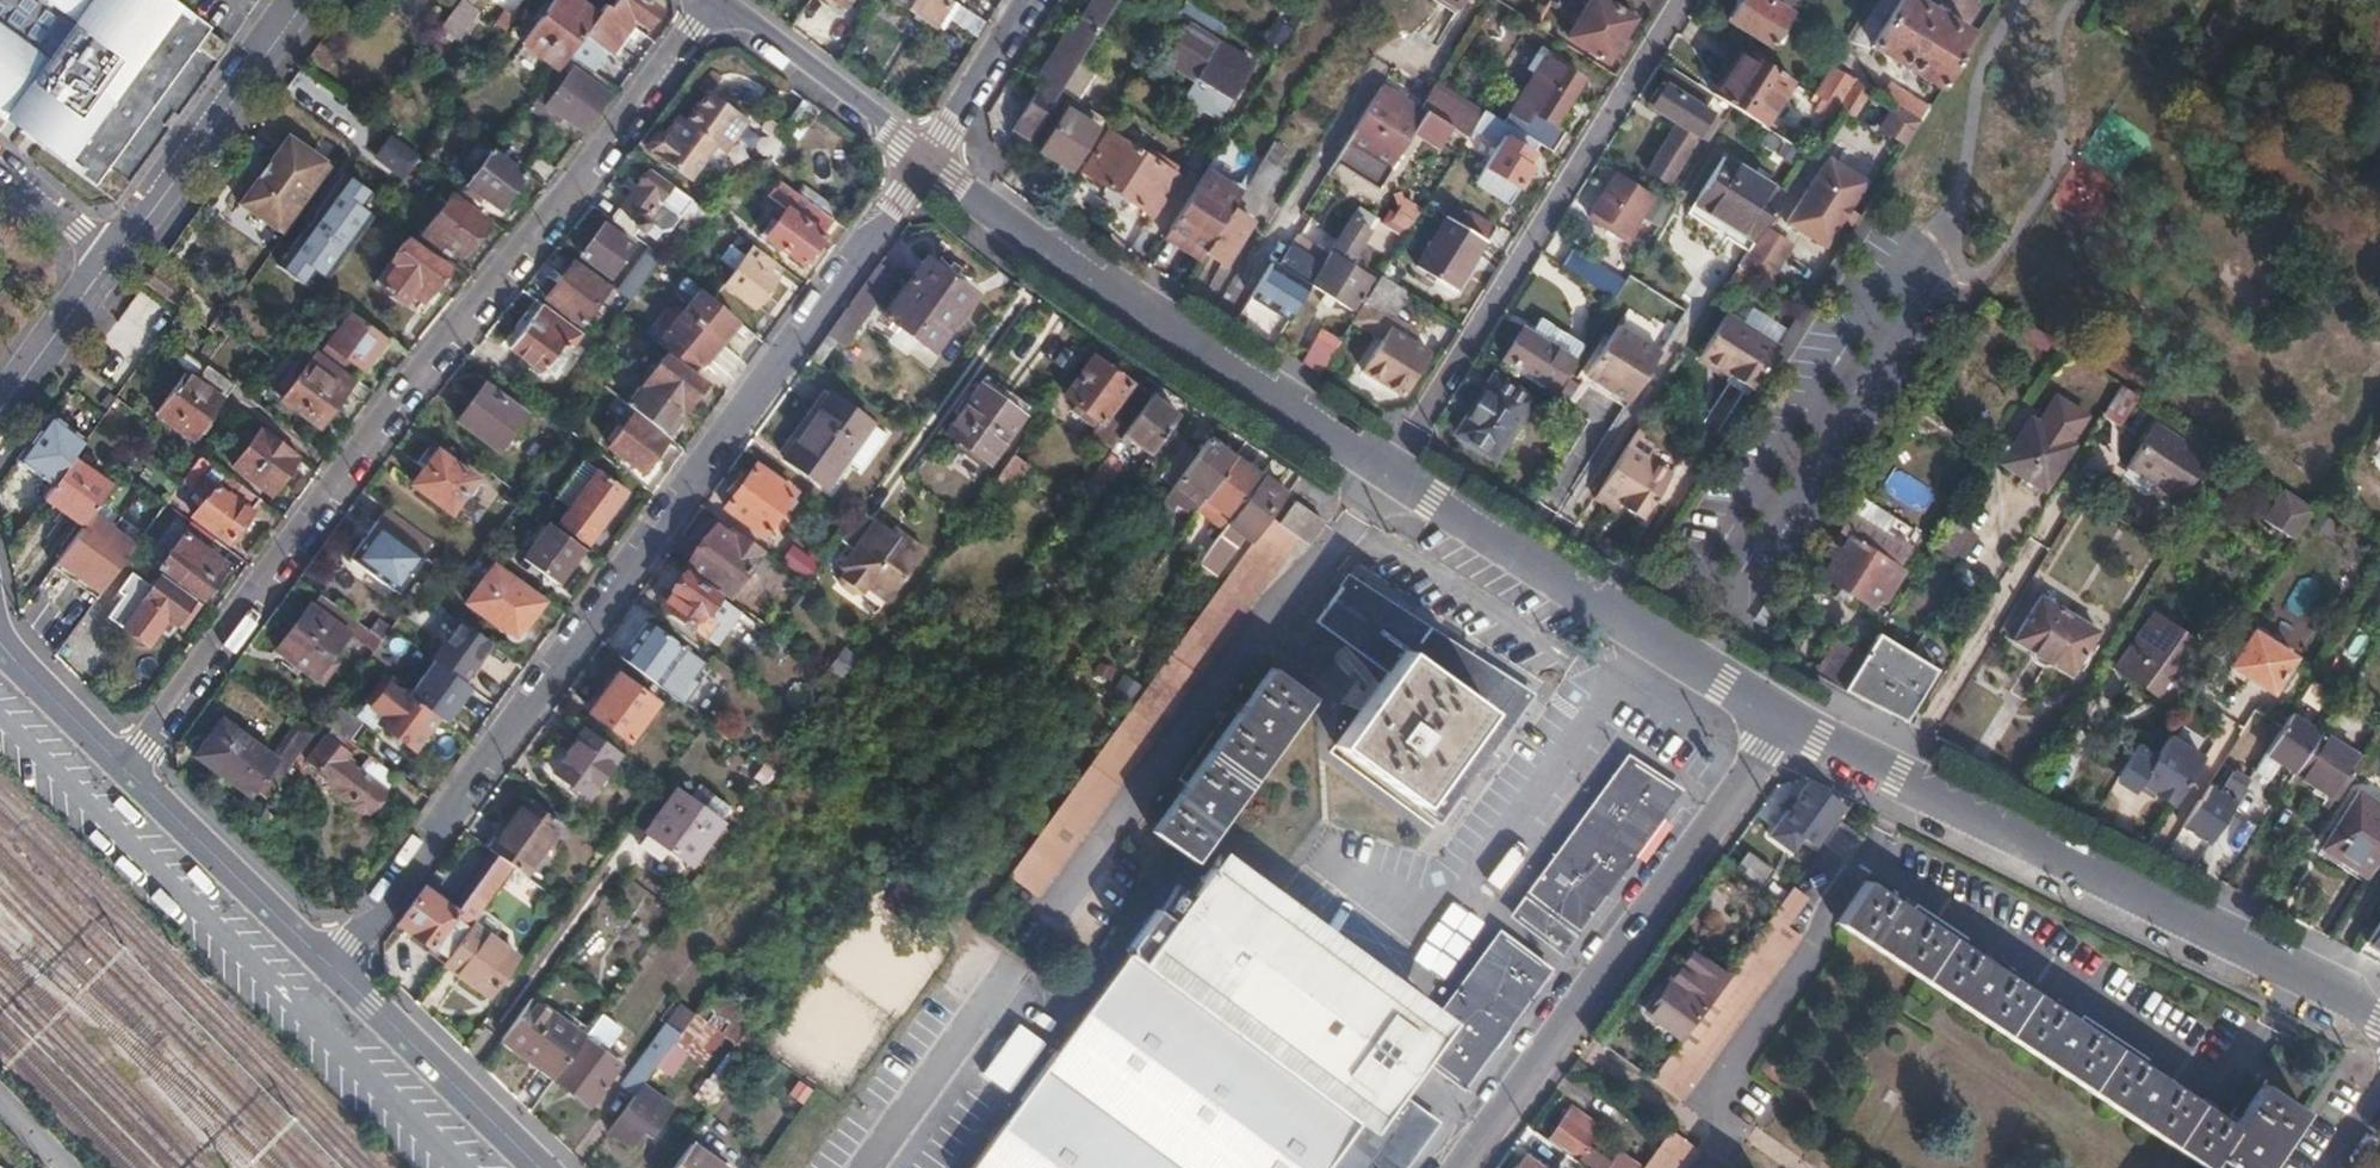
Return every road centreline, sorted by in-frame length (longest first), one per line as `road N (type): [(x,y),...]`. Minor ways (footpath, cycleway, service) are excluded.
road 1 (residential): [(1785,720),(1166,333),(928,162)]
road 2 (residential): [(928,162),(332,973)]
road 3 (residential): [(714,0),(124,771)]
road 4 (residential): [(2379,1012),(1785,720)]
road 5 (residential): [(1458,1167),(1785,720)]
road 6 (residential): [(112,258),(303,0)]
road 7 (residential): [(124,771),(332,973)]
road 8 (residential): [(332,973),(540,1167)]
road 9 (residential): [(928,162),(720,0)]
road 10 (residential): [(1034,0),(928,162)]
road 11 (residential): [(0,413),(112,258)]
road 12 (residential): [(0,644),(124,771)]
road 13 (residential): [(0,160),(112,258)]

